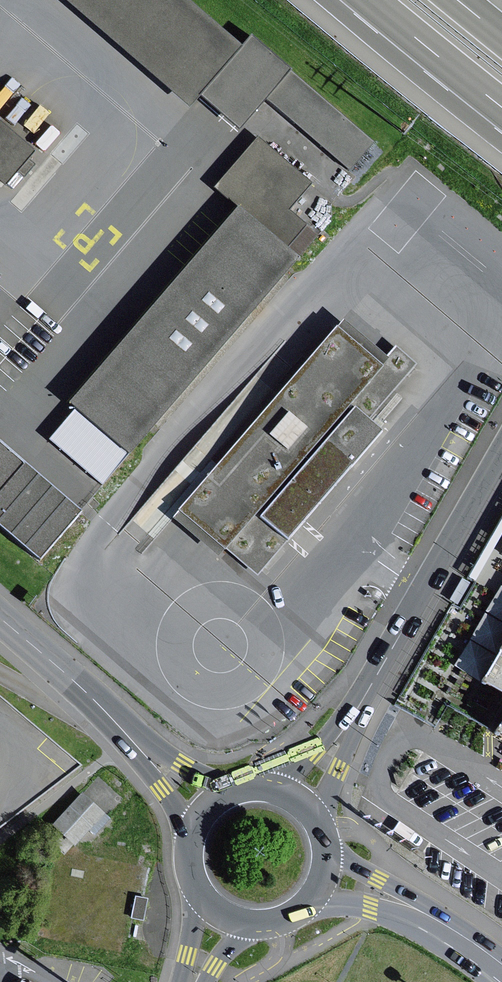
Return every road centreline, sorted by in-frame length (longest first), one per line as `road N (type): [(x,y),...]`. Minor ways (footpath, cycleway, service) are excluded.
road 1 (tertiary): [(349,722),(501,460)]
road 2 (tertiary): [(0,618),(130,738)]
road 3 (motorway): [(366,0),(501,109)]
road 4 (tertiary): [(455,929),(329,851)]
road 5 (tertiary): [(316,900),(455,929)]
road 6 (tertiary): [(130,738),(189,849)]

